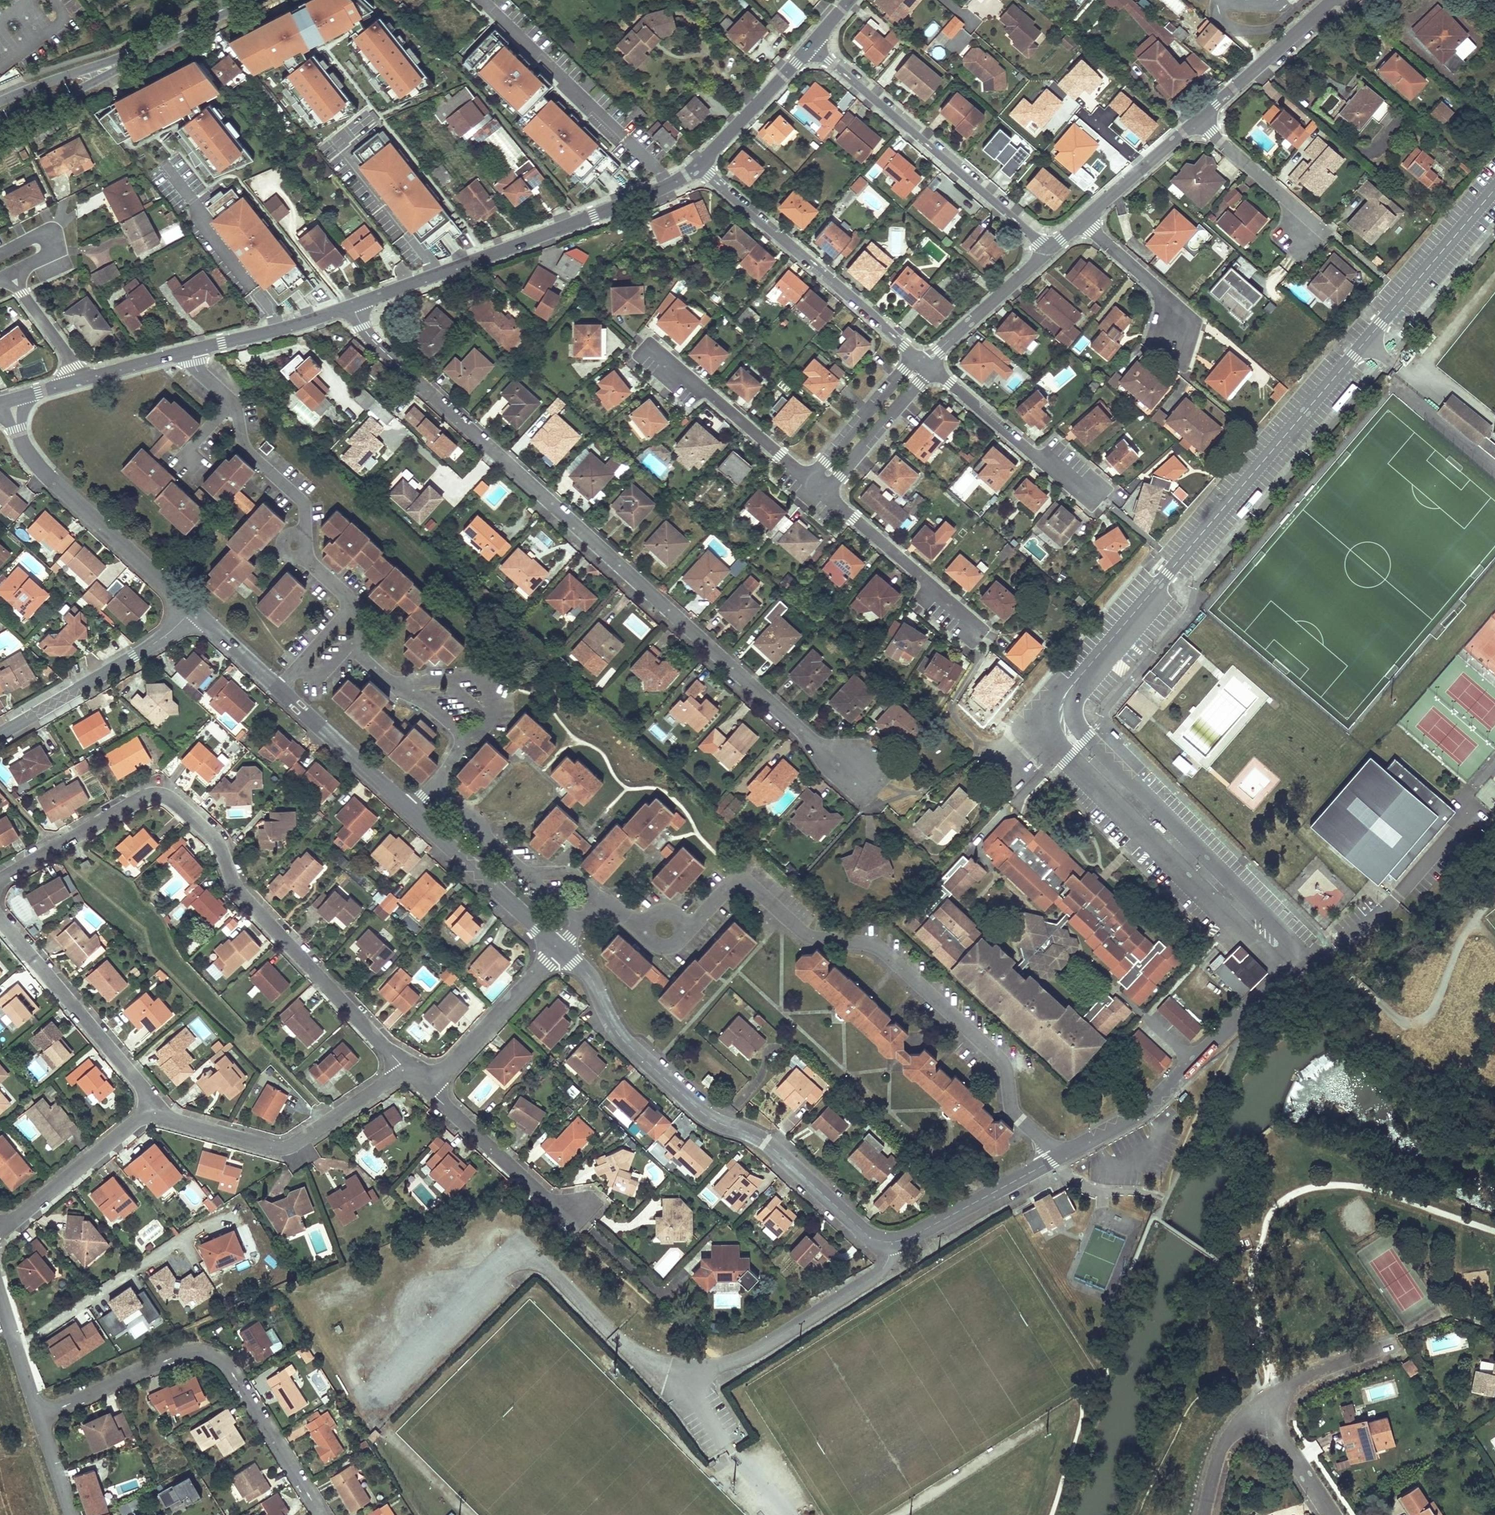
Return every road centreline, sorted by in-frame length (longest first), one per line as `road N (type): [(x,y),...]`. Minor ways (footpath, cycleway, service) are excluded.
road 1 (residential): [(352,306),(372,338),(838,765)]
road 2 (residential): [(1081,675),(1494,189)]
road 3 (residential): [(0,880),(141,797),(172,799),(216,839),(251,905),(410,1069)]
road 4 (residential): [(681,927),(740,884),(812,938),(881,948),(1004,1062),(1014,1113),(1061,1155)]
road 5 (residential): [(559,948),(590,978),(618,1034),(699,1110),(764,1142),(868,1236),(890,1242)]
road 6 (residential): [(1081,675),(1046,712),(1052,743),(1283,971)]
road 7 (residential): [(1283,971),(1293,961),(1274,927),(1079,728),(1072,697),(1081,675)]
road 8 (residential): [(322,1514),(234,1378),(202,1352),(39,1417)]
road 9 (residential): [(352,306),(657,191),(697,168)]
road 10 (residential): [(1049,248),(811,46)]
road 11 (residential): [(1061,1155),(1145,1110),(1283,971)]
road 12 (residential): [(697,168),(916,356)]
road 13 (residential): [(156,1107),(173,1121),(281,1149),(410,1069)]
road 14 (unclassified): [(890,1242),(876,1275),(756,1351),(715,1366),(679,1367)]
road 15 (residential): [(18,430),(50,477),(192,610)]
road 16 (residential): [(0,918),(156,1107)]
road 17 (residential): [(433,786),(462,734),(362,658),(352,606)]
road 18 (residential): [(302,537),(301,499),(249,454),(233,402),(198,372),(191,351)]
road 19 (residential): [(0,734),(134,657),(192,610)]
road 20 (residential): [(652,346),(811,479)]
road 21 (residential): [(931,368),(1069,483),(1094,492)]
road 22 (residential): [(410,810),(559,948)]
road 23 (residential): [(824,491),(972,630)]
road 24 (residential): [(156,1107),(0,1232)]
road 25 (residential): [(431,1087),(557,1207),(581,1209)]
road 26 (residential): [(890,1242),(1061,1155)]
road 27 (residential): [(431,1087),(559,948)]
road 28 (track): [(1494,893),(1458,945),(1431,1015),(1415,1024),(1386,1011)]
road 29 (residential): [(1196,121),(1332,0)]
road 30 (residential): [(279,689),(410,810)]
road 31 (residential): [(926,364),(1049,248)]
road 32 (residential): [(191,351),(352,306)]
road 33 (residential): [(697,168),(811,46)]
road 34 (residential): [(1196,121),(1303,213),(1299,237)]
road 35 (residential): [(824,491),(931,368)]
road 36 (residential): [(916,356),(811,479)]
road 37 (residential): [(1081,222),(1182,309),(1175,336)]
road 38 (residential): [(1081,222),(1196,121)]
road 39 (primary): [(2,132),(128,59)]
road 40 (residential): [(1268,1408),(1294,1384),(1391,1346)]
road 41 (primary): [(128,59),(0,103)]
road 42 (residential): [(1204,1514),(1225,1439),(1268,1408)]
road 43 (residential): [(39,1417),(0,1294)]
road 44 (primary): [(128,59),(241,0)]
road 45 (residential): [(527,872),(433,786)]
road 46 (residential): [(76,381),(11,275)]
road 47 (residential): [(1268,1408),(1331,1514)]

